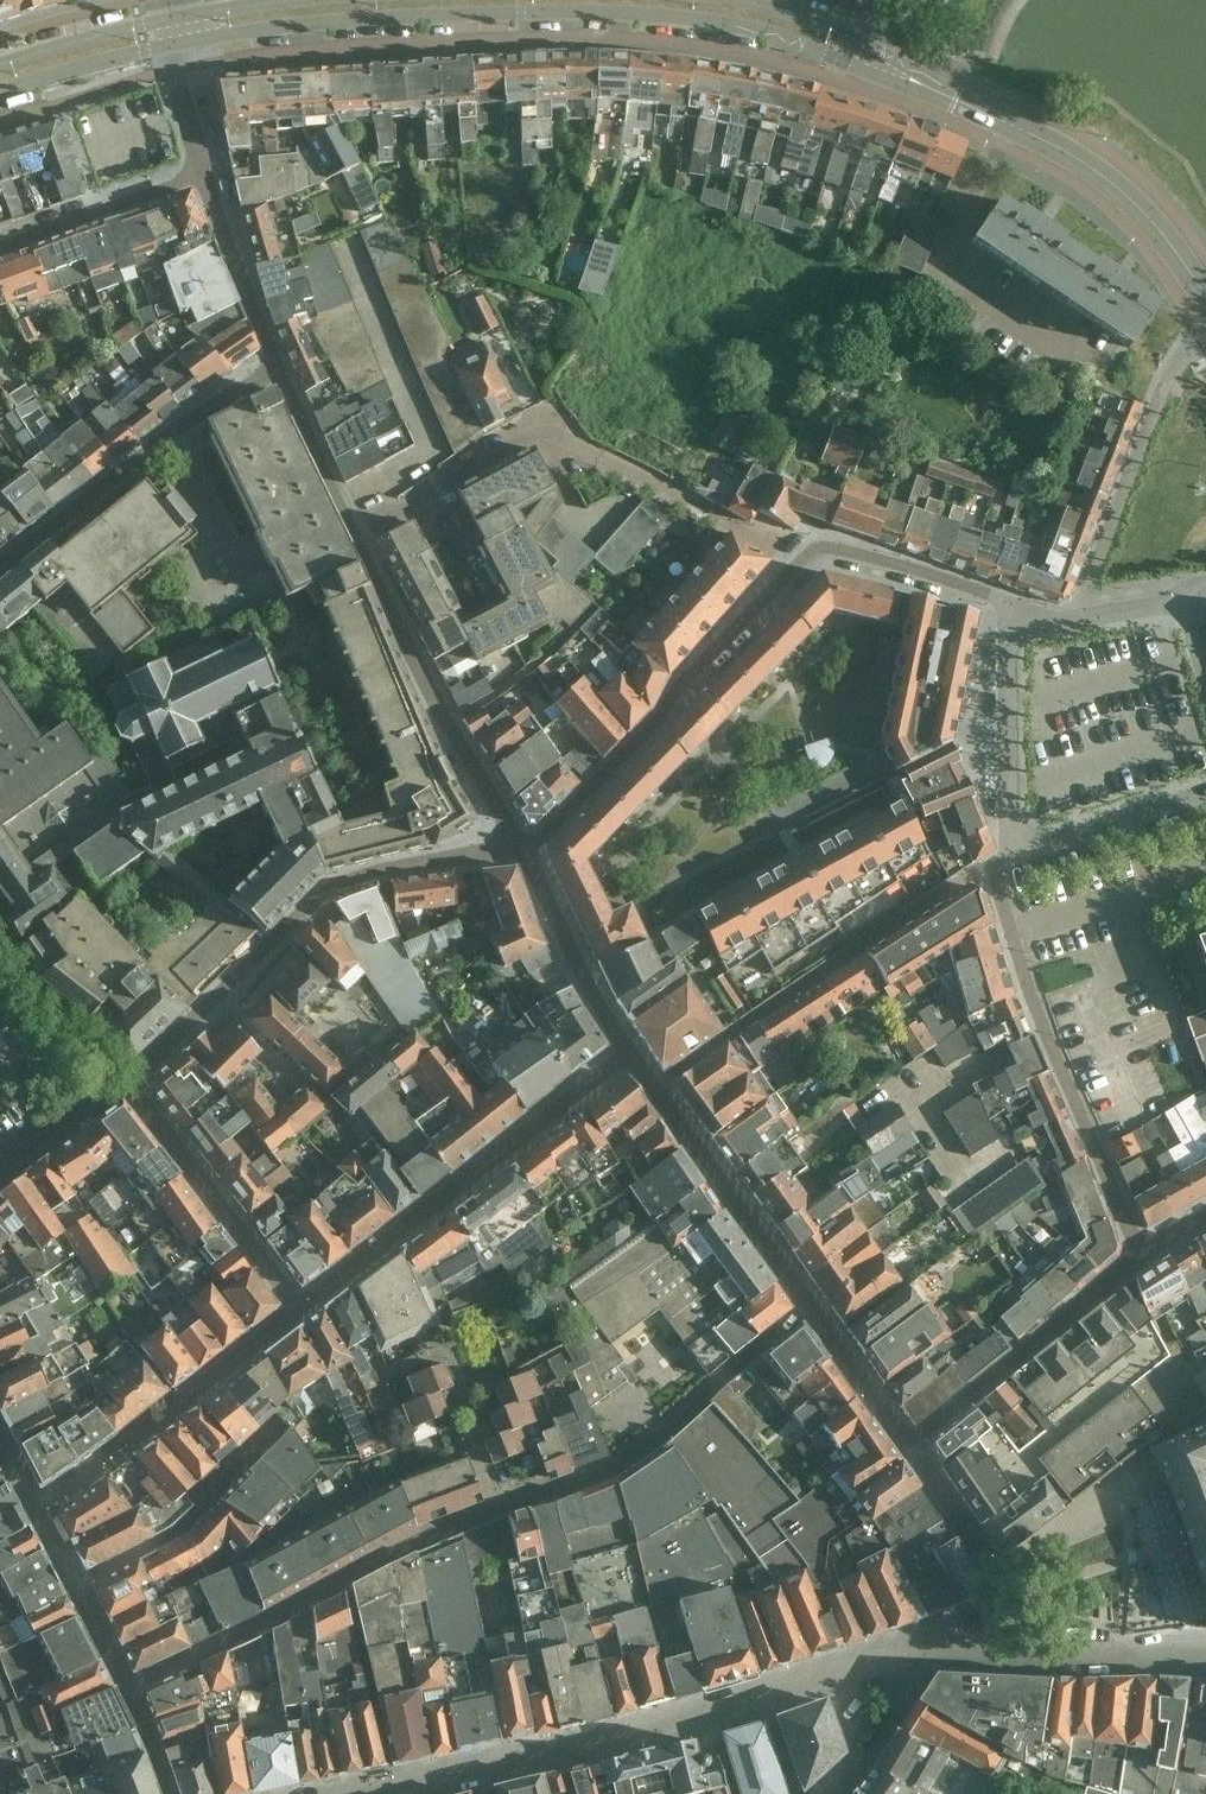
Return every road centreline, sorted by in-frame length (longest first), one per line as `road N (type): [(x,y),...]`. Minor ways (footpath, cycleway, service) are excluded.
road 1 (tertiary): [(182,42),(341,21),(633,16),(763,34),(893,84)]
road 2 (residential): [(630,1055),(300,1311),(125,1084)]
road 3 (residential): [(345,1578),(624,1460),(810,1307)]
road 4 (residential): [(813,554),(718,523),(553,439),(511,440),(351,522)]
road 5 (residential): [(515,841),(490,853),(366,872),(317,898),(125,1084)]
road 6 (residential): [(810,1307),(908,1446),(1139,1256)]
road 7 (residential): [(1008,856),(1013,926),(1034,1005),(1139,1256)]
road 8 (residential): [(527,856),(813,554)]
road 9 (residential): [(351,522),(437,708),(515,841)]
road 10 (residential): [(278,366),(187,420),(0,569)]
road 11 (tertiary): [(1205,297),(1122,196),(955,101)]
road 12 (residential): [(630,1055),(810,1307)]
road 13 (residential): [(1016,617),(1008,856)]
road 14 (residential): [(527,856),(589,990),(630,1055)]
road 15 (residential): [(1016,617),(813,554)]
road 16 (residential): [(199,175),(0,247)]
road 17 (residential): [(199,175),(278,366)]
road 18 (residential): [(1008,856),(1205,794)]
road 19 (tertiary): [(903,63),(815,23),(723,0)]
road 20 (tertiary): [(0,91),(182,42)]
road 21 (tertiary): [(175,17),(0,65)]
road 22 (residential): [(1185,594),(1086,622),(1016,617)]
road 23 (residential): [(278,366),(351,522)]
road 24 (residential): [(125,1084),(0,1164)]
road 25 (tertiary): [(315,0),(175,17)]
road 26 (residential): [(199,175),(182,42)]

